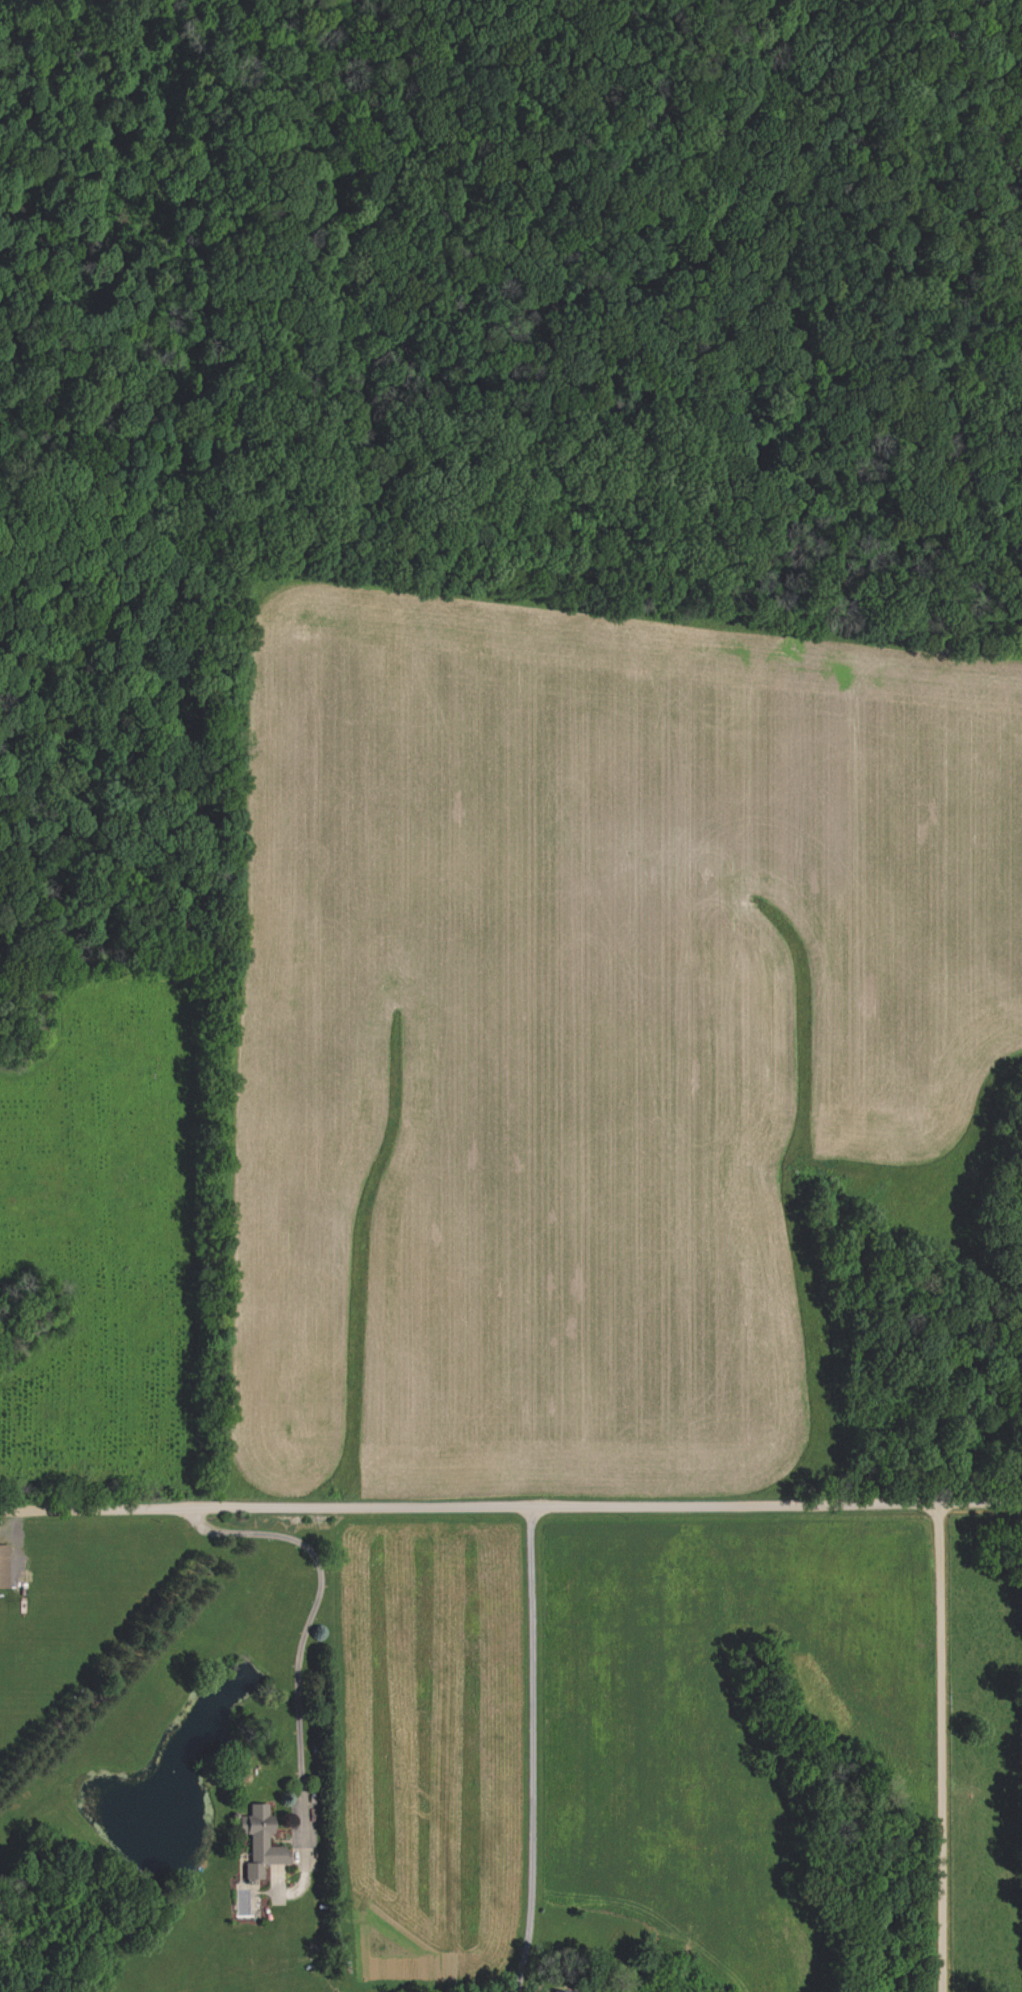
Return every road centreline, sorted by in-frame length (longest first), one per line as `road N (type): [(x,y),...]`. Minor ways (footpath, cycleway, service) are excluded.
road 1 (residential): [(1021,1499),(0,1499)]
road 2 (residential): [(523,1499),(538,1935),(526,1991)]
road 3 (residential): [(956,1991),(954,1499)]

